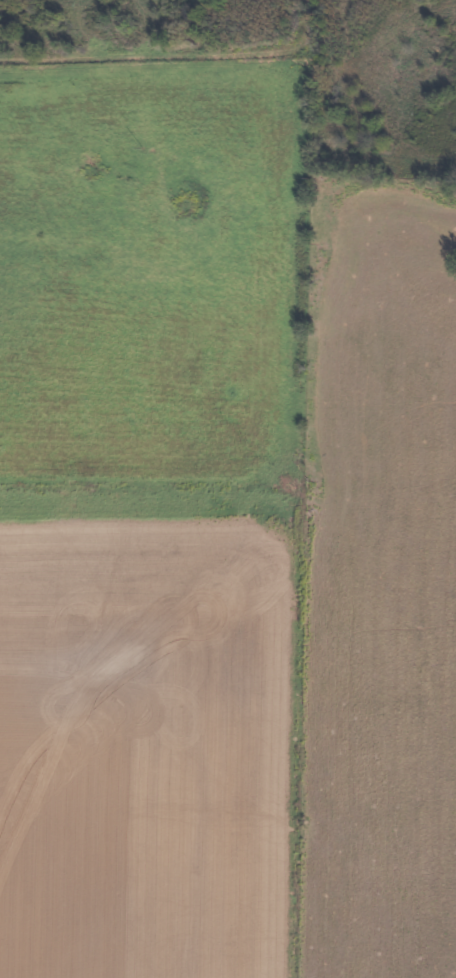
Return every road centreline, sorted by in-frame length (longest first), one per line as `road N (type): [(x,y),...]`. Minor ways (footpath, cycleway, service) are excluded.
road 1 (residential): [(455,239),(384,225),(350,238),(305,276),(0,256)]

